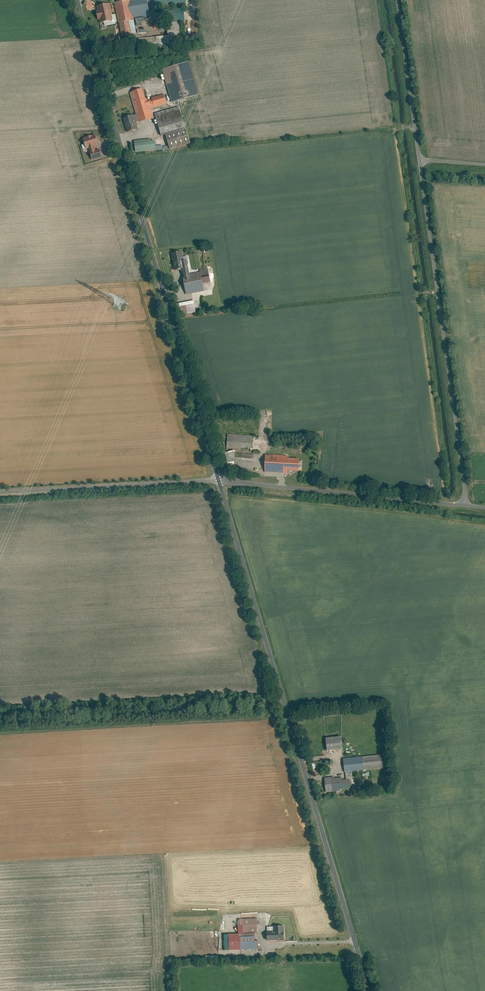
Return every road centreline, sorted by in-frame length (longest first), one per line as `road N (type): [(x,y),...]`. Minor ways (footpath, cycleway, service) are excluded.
road 1 (tertiary): [(369,990),(220,482)]
road 2 (unclassified): [(397,0),(463,505)]
road 3 (tertiary): [(220,482),(77,0)]
road 4 (unclassified): [(220,482),(463,505)]
road 5 (unclassified): [(0,493),(220,482)]

